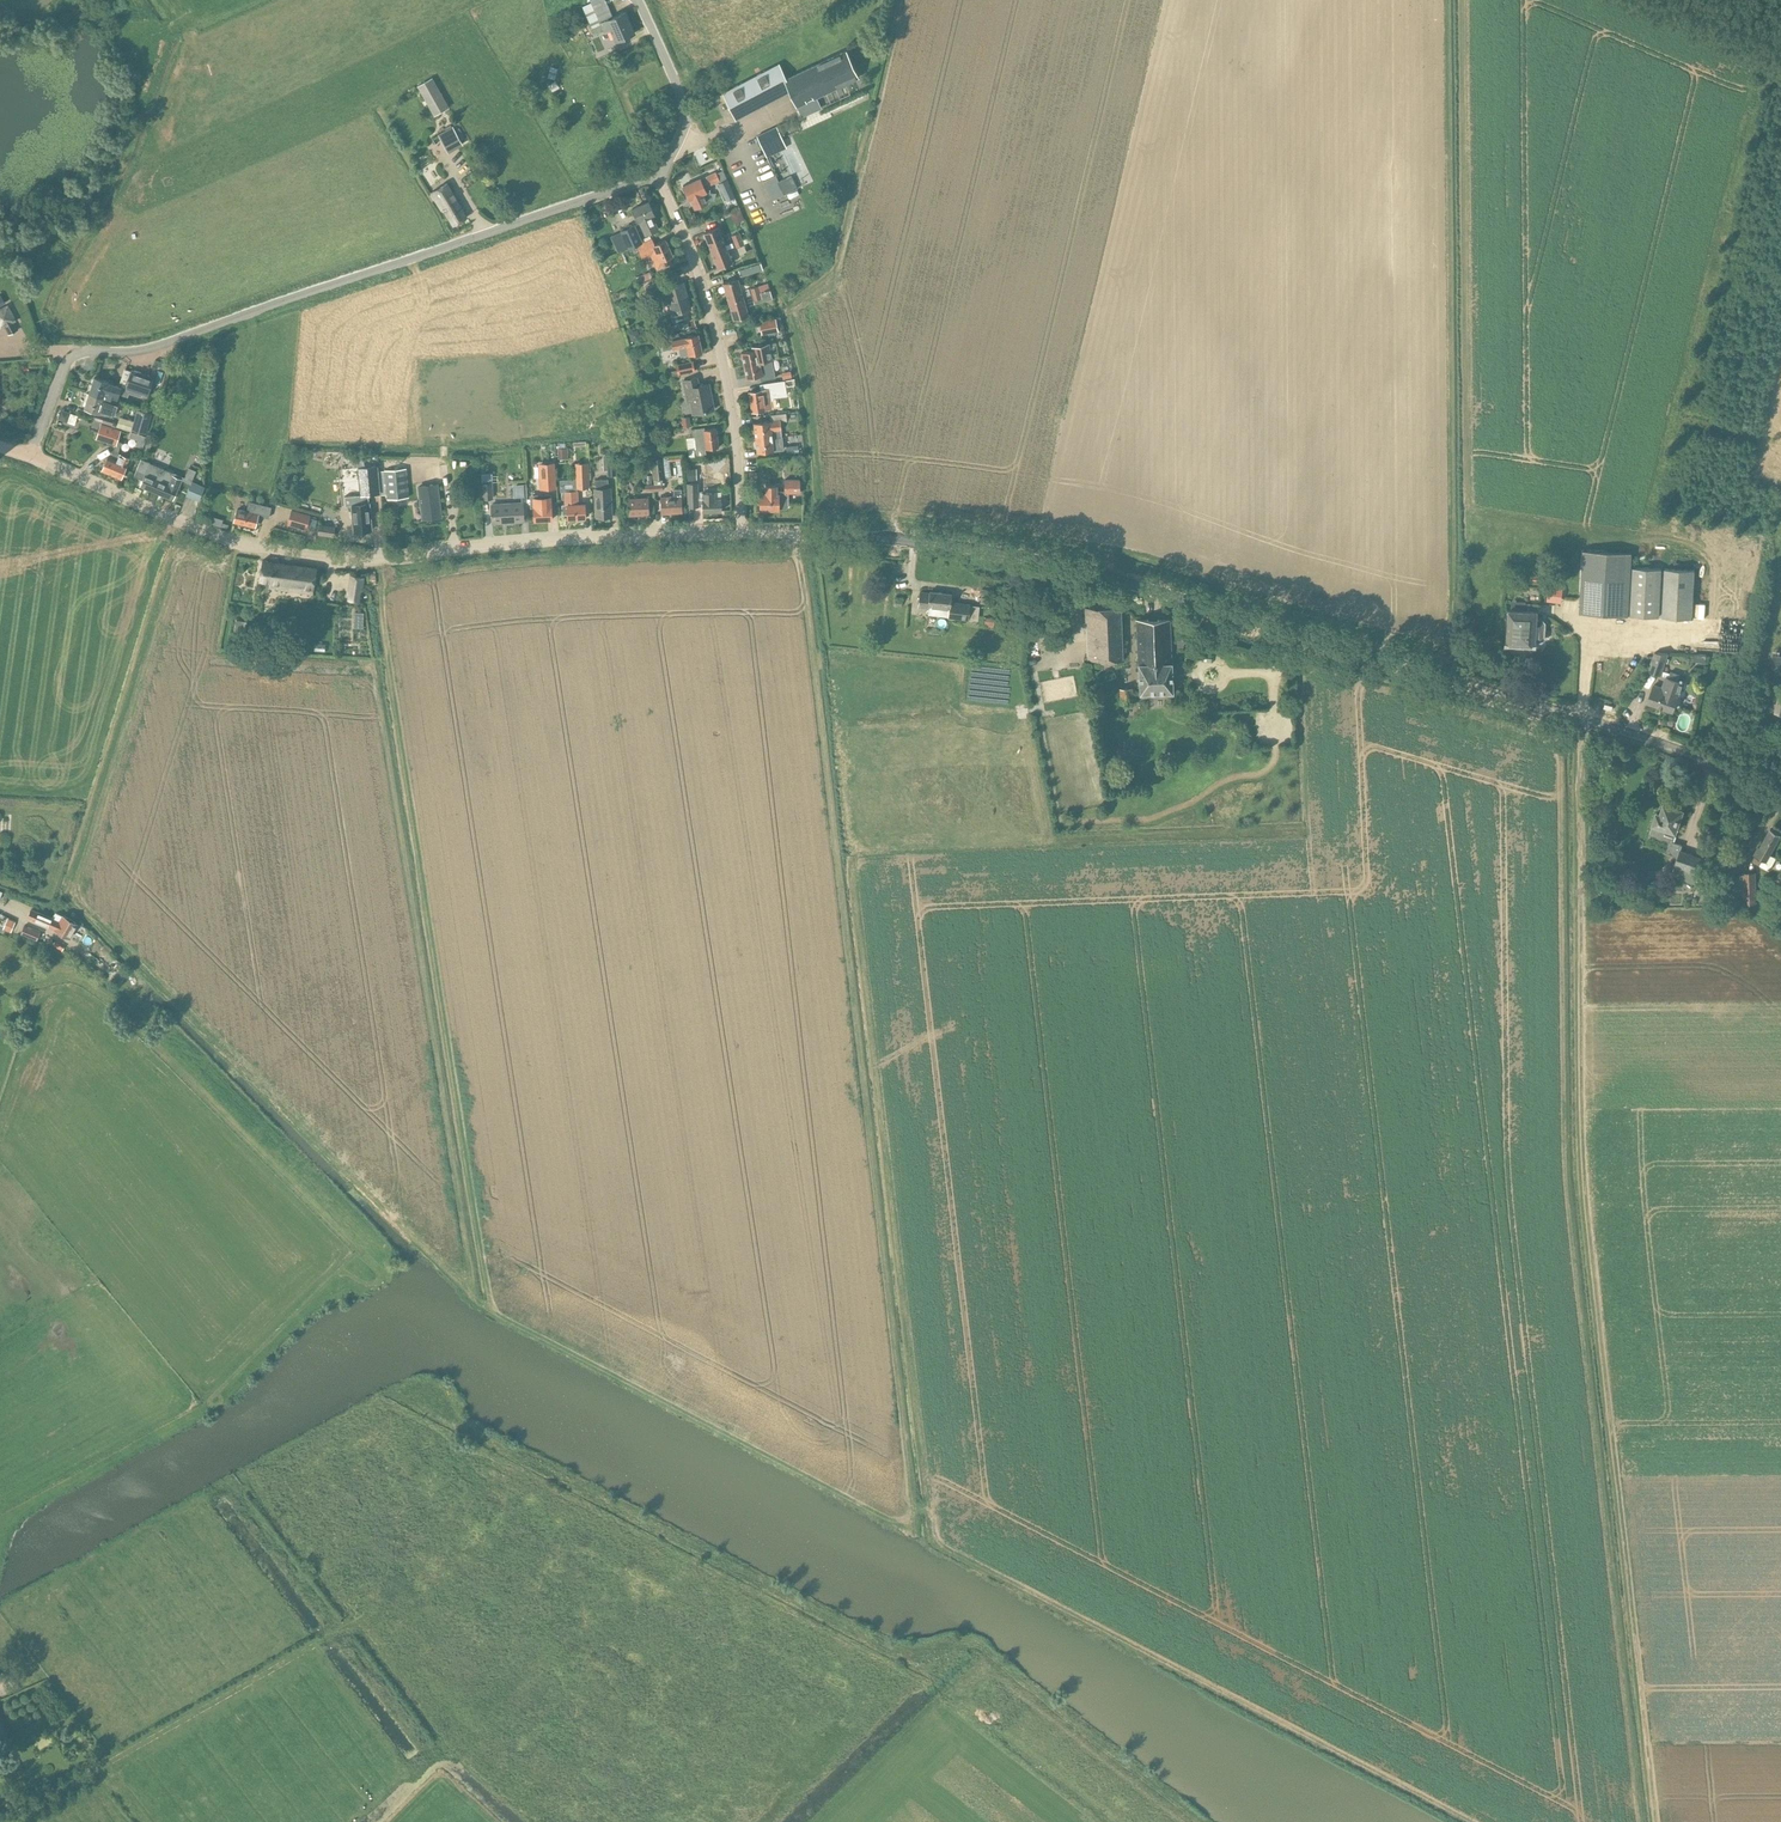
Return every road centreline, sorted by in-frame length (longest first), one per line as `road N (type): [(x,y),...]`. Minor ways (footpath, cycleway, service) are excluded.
road 1 (unclassified): [(1780,794),(1727,766),(1474,679),(1116,573),(942,543),(741,534)]
road 2 (unclassified): [(741,534),(305,557),(29,460)]
road 3 (unclassified): [(29,460),(60,364),(143,352),(656,174)]
road 4 (unclassified): [(741,534),(737,440),(716,333),(656,174)]
road 5 (unclassified): [(656,174),(680,140),(685,114),(637,0)]

